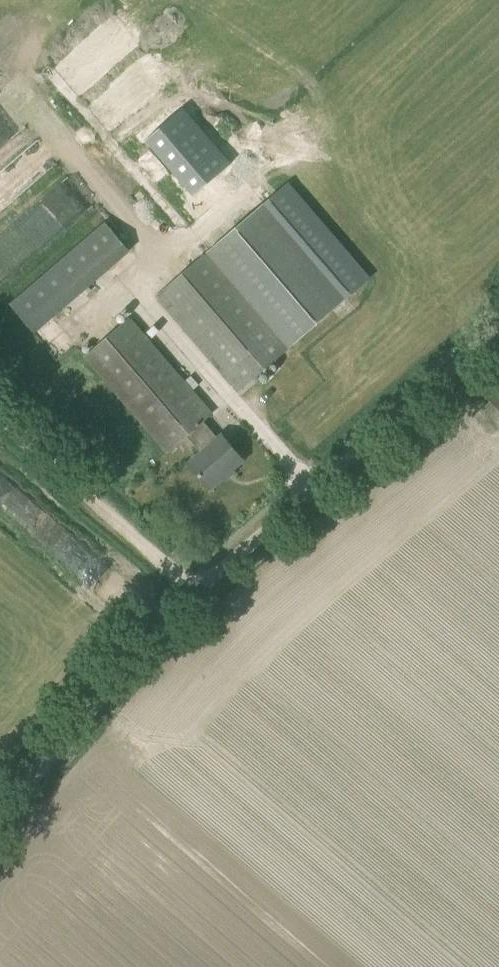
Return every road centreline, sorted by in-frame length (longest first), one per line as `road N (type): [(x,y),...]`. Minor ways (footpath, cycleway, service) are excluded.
road 1 (unclassified): [(0,829),(204,589),(265,549),(498,352)]
road 2 (track): [(204,589),(0,417)]

